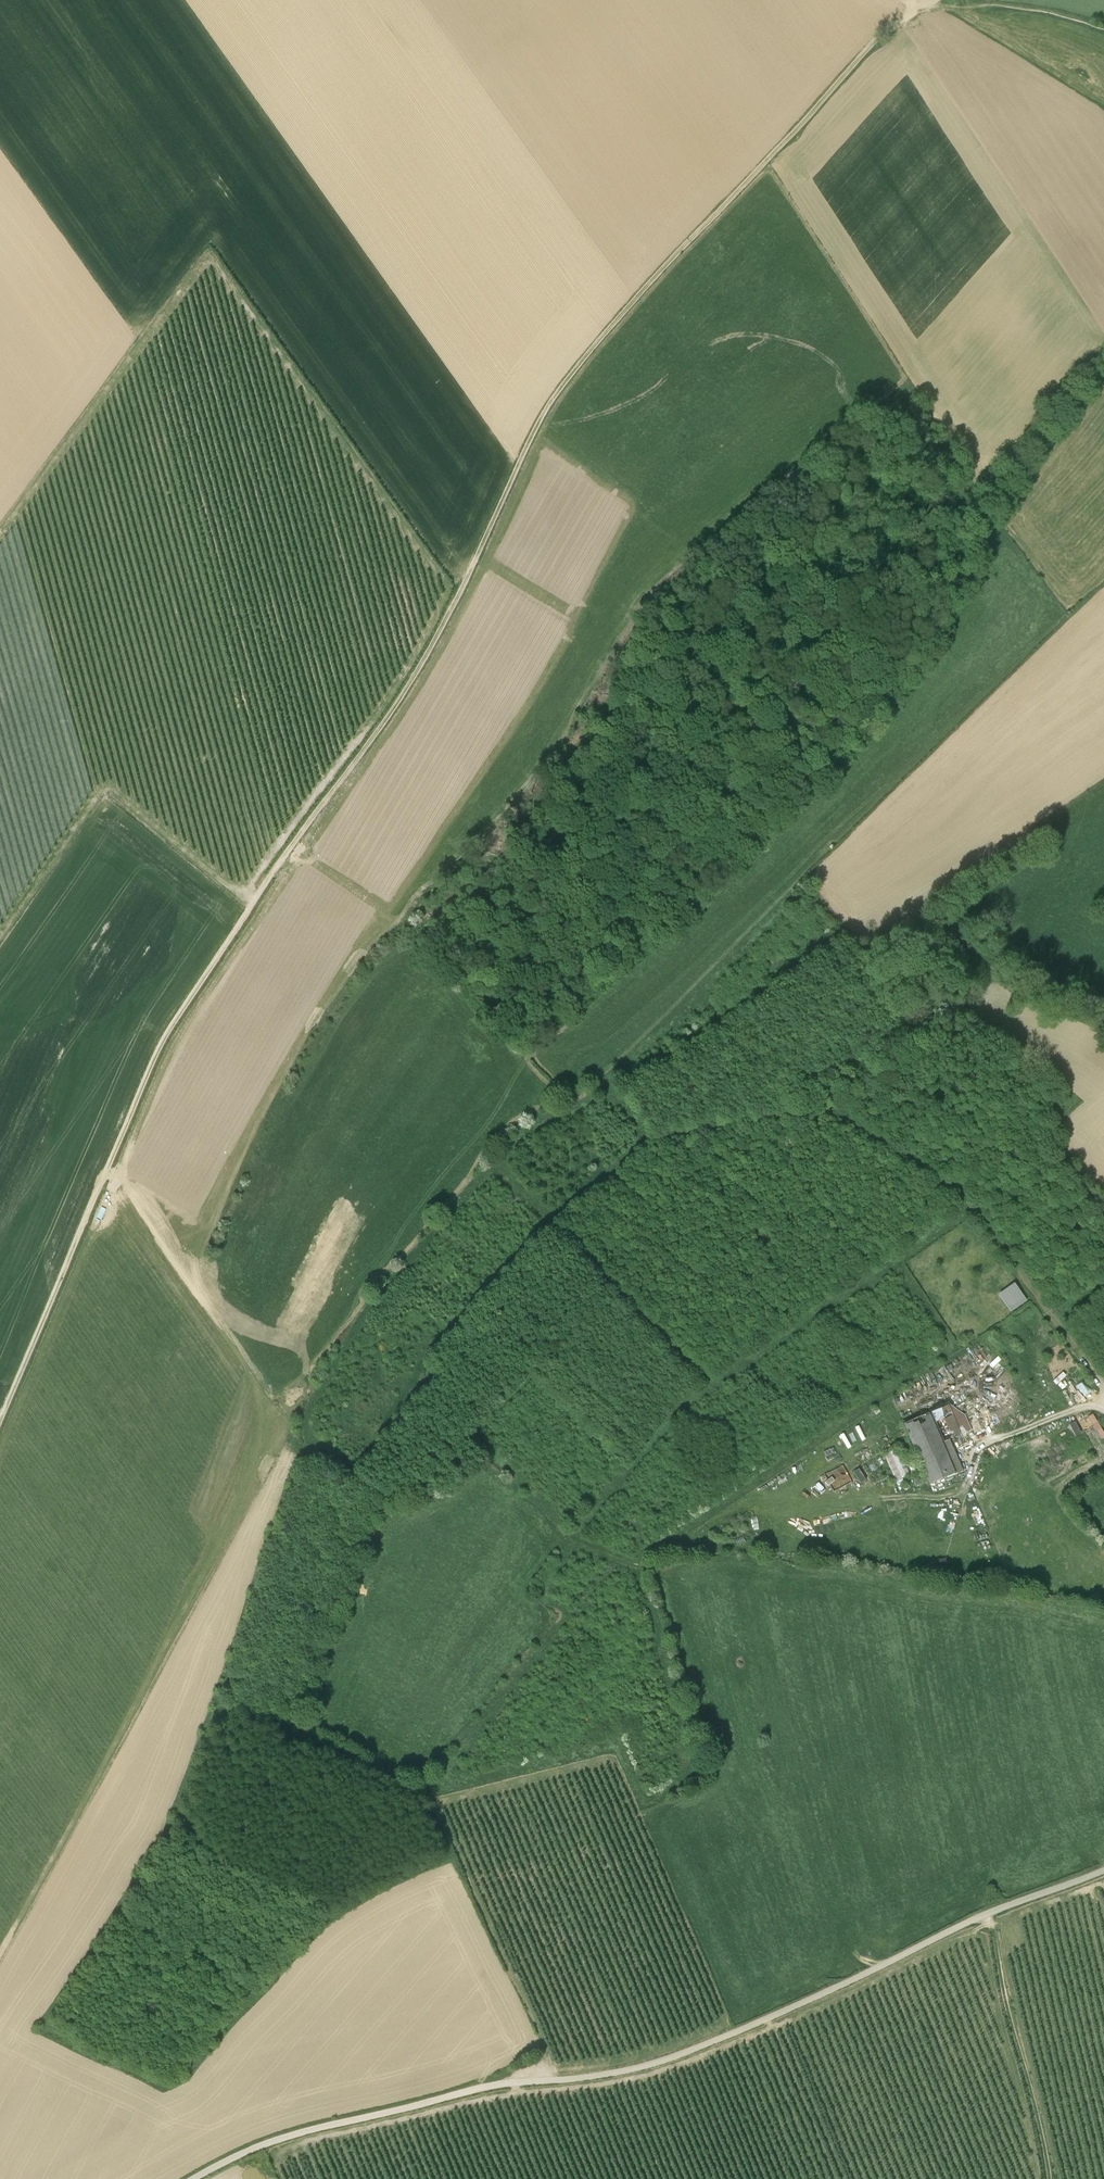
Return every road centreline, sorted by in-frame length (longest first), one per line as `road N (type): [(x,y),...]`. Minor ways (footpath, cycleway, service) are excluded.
road 1 (track): [(0,1420),(164,1039),(414,676),(548,406),(658,273),(868,49),(924,3)]
road 2 (unclassified): [(194,2178),(322,2126),(504,2084),(620,2072),(671,2058),(991,1912),(1103,1870)]
road 3 (track): [(1103,1416),(1074,1410),(985,1447)]

